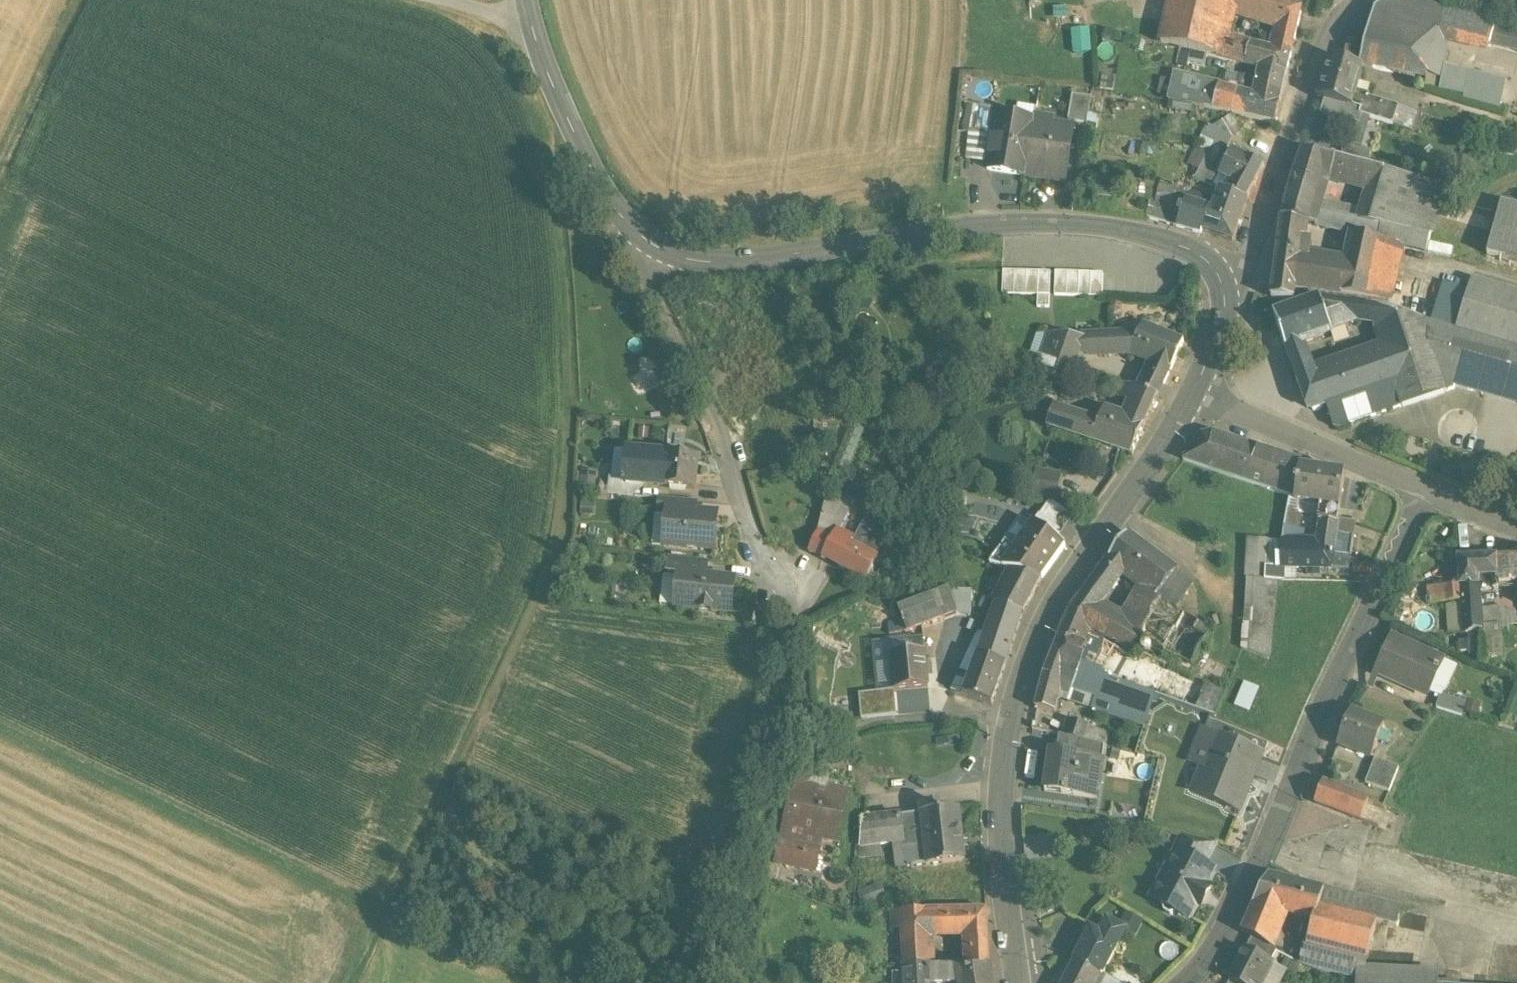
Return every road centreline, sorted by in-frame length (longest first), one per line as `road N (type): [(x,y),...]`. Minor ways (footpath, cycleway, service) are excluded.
road 1 (track): [(581,136),(569,146),(562,207),(571,423),(563,546),(460,763)]
road 2 (secondary): [(1019,982),(1001,788),(1013,708),(1058,592),(1191,398)]
road 3 (track): [(0,731),(387,914),(460,763)]
road 4 (secondary): [(1227,282),(1174,240),(1054,224),(745,259),(690,258),(658,247)]
road 5 (residential): [(1427,491),(1223,928),(1182,982)]
road 6 (residential): [(658,247),(646,286),(712,420),(783,598)]
road 7 (residential): [(1227,282),(1251,259),(1309,74),(1361,0)]
road 8 (secondary): [(658,247),(614,207),(532,30),(526,0)]
road 9 (residential): [(1191,398),(1427,491)]
road 10 (track): [(776,750),(740,982)]
road 11 (track): [(81,0),(0,167)]
road 12 (track): [(783,598),(788,630),(776,750)]
road 13 (secondary): [(1191,398),(1224,317),(1227,282)]

